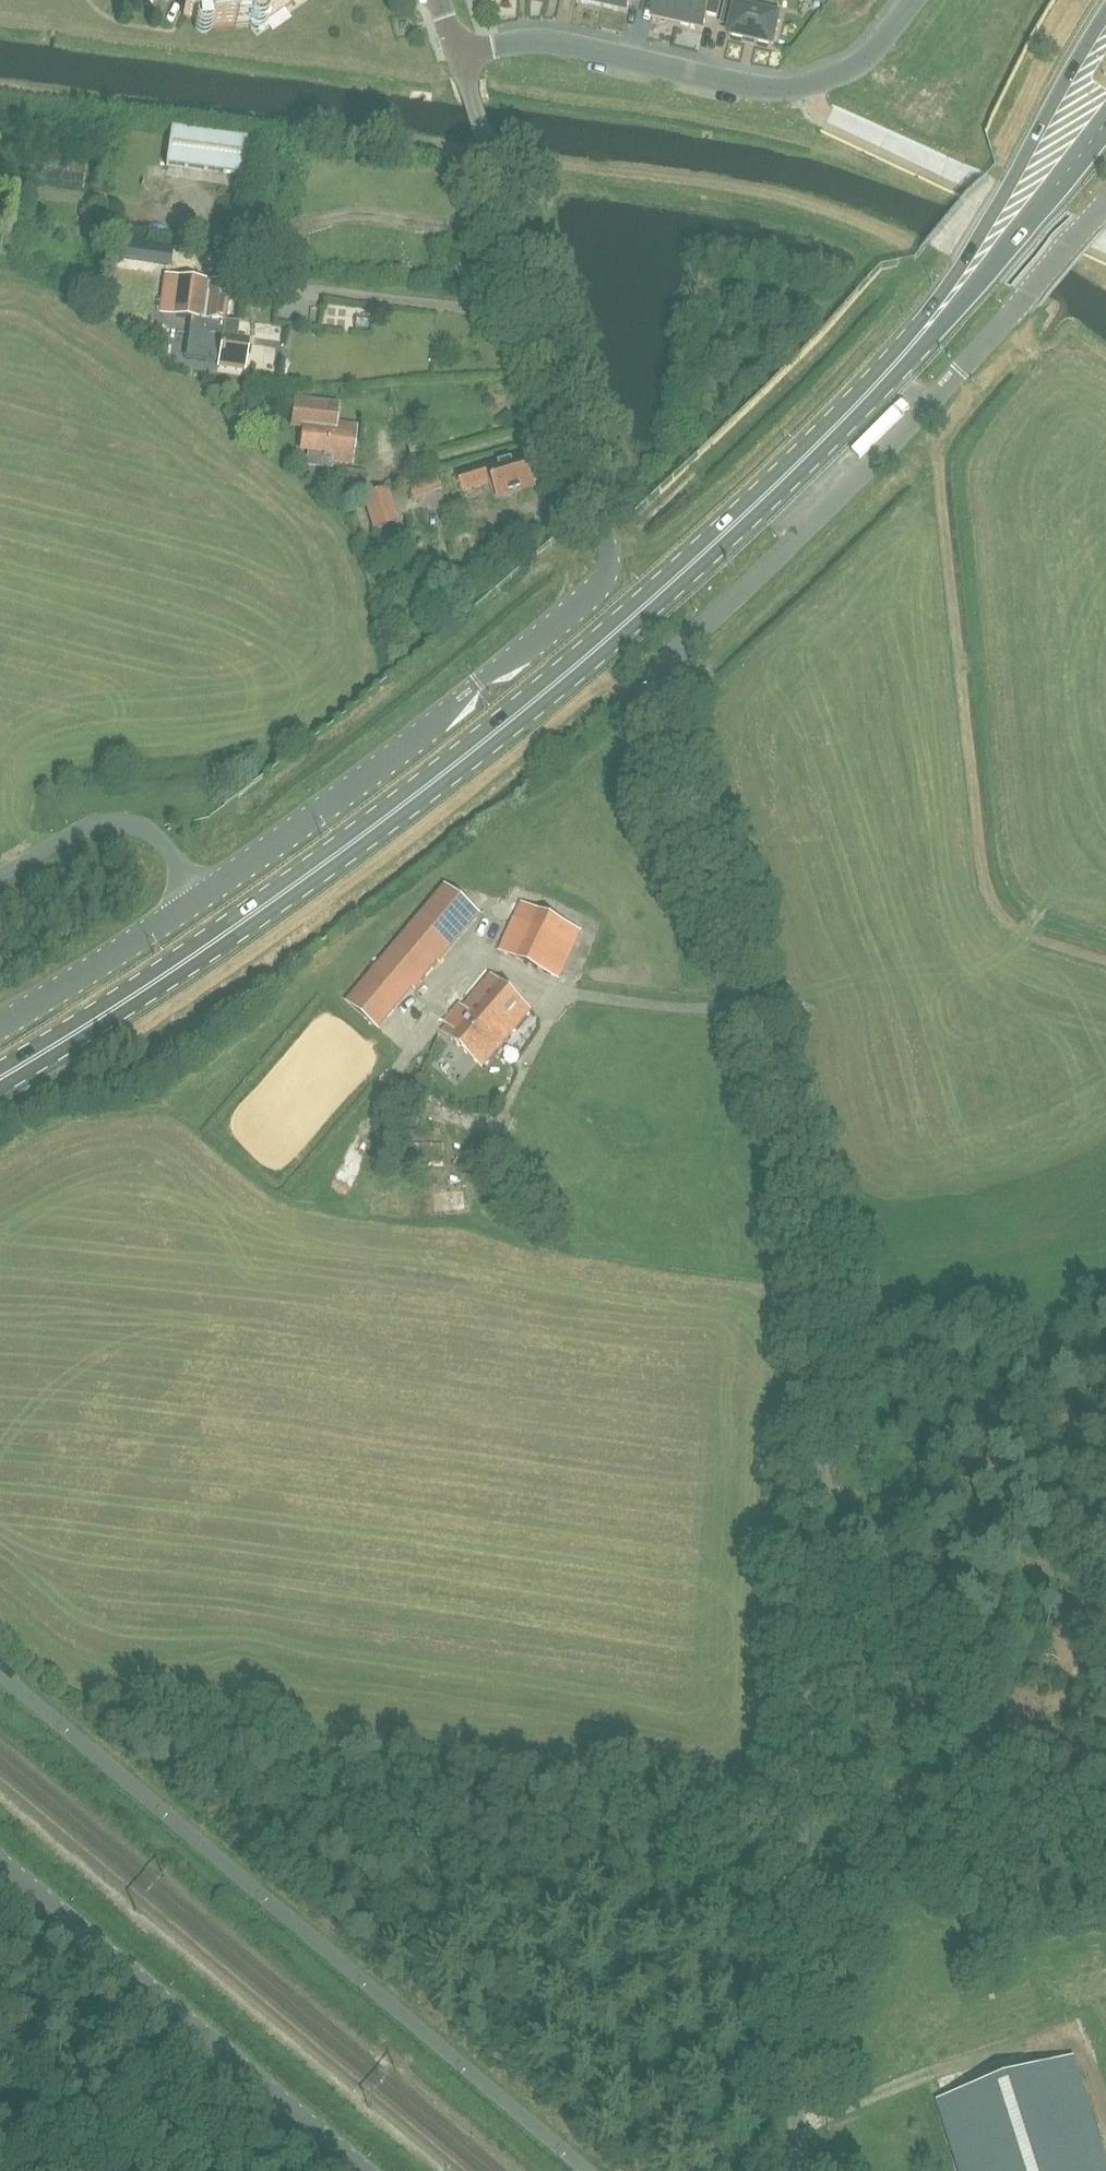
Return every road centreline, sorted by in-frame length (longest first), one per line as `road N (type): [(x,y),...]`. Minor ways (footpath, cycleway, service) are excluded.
road 1 (unclassified): [(802,2170),(803,1821),(824,1264),(755,1007),(658,695),(704,631),(960,373)]
road 2 (primary): [(917,342),(722,537),(491,735),(344,852),(146,989),(0,1077)]
road 3 (unclassified): [(205,898),(517,659),(588,599),(615,561),(465,79)]
road 4 (unclassified): [(586,2170),(0,1675)]
road 5 (unclassified): [(0,1863),(368,2170)]
road 6 (primary): [(1105,13),(917,342)]
road 7 (residential): [(455,56),(533,41),(767,90),(814,89)]
road 8 (track): [(823,1408),(958,1429),(1001,1461),(1087,1564),(1105,1565)]
road 9 (primary): [(917,342),(984,279),(1105,122)]
road 10 (unclassified): [(0,873),(110,819),(165,843),(205,898)]
road 11 (unclassified): [(205,898),(0,1026)]
road 12 (unclassified): [(1088,227),(960,373)]
road 13 (unclassified): [(814,89),(871,57),(914,0)]

